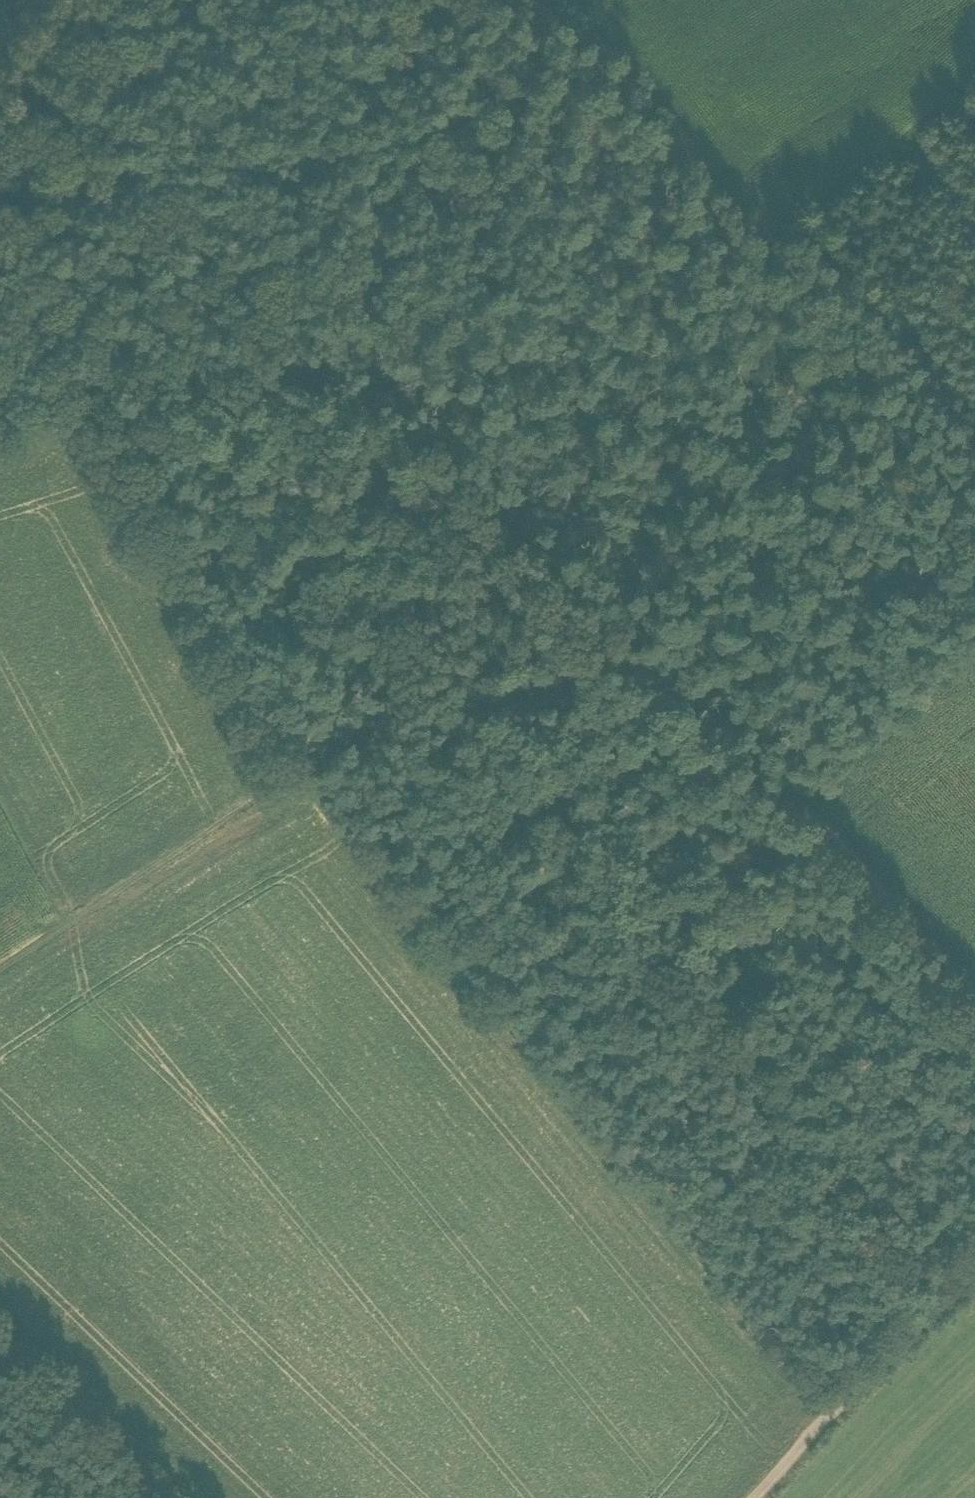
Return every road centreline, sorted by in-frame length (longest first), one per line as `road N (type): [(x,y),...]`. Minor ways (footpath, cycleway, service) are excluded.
road 1 (track): [(974,985),(857,855),(813,821),(769,811),(670,842),(654,833),(580,736),(462,695),(375,725),(272,788)]
road 2 (track): [(601,345),(381,0)]
road 3 (track): [(974,562),(851,378),(766,287),(749,282)]
road 4 (track): [(974,1274),(757,1497)]
road 5 (track): [(425,703),(413,613),(450,484)]
road 6 (track): [(749,282),(693,288),(601,345)]

